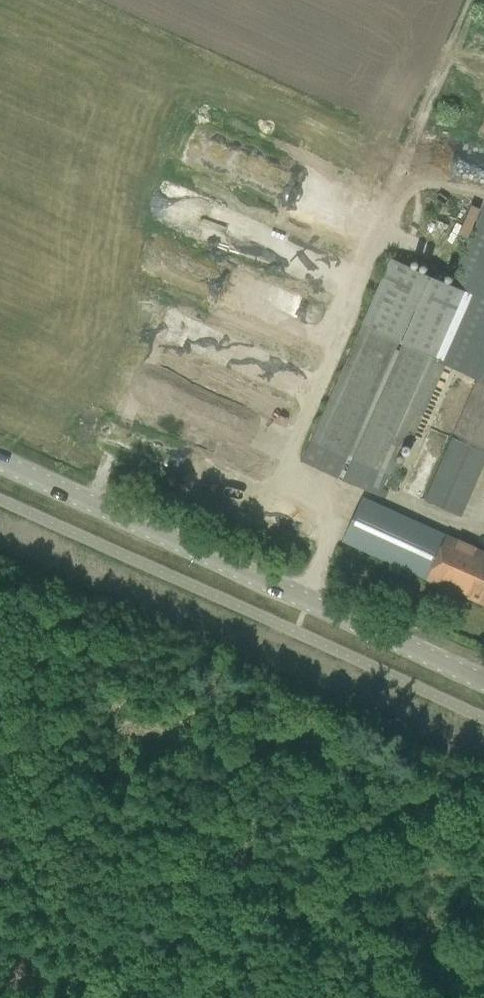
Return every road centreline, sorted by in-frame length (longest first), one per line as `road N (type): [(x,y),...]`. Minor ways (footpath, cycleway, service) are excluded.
road 1 (tertiary): [(483,685),(0,465)]
road 2 (track): [(409,189),(399,176),(406,152),(473,0)]

